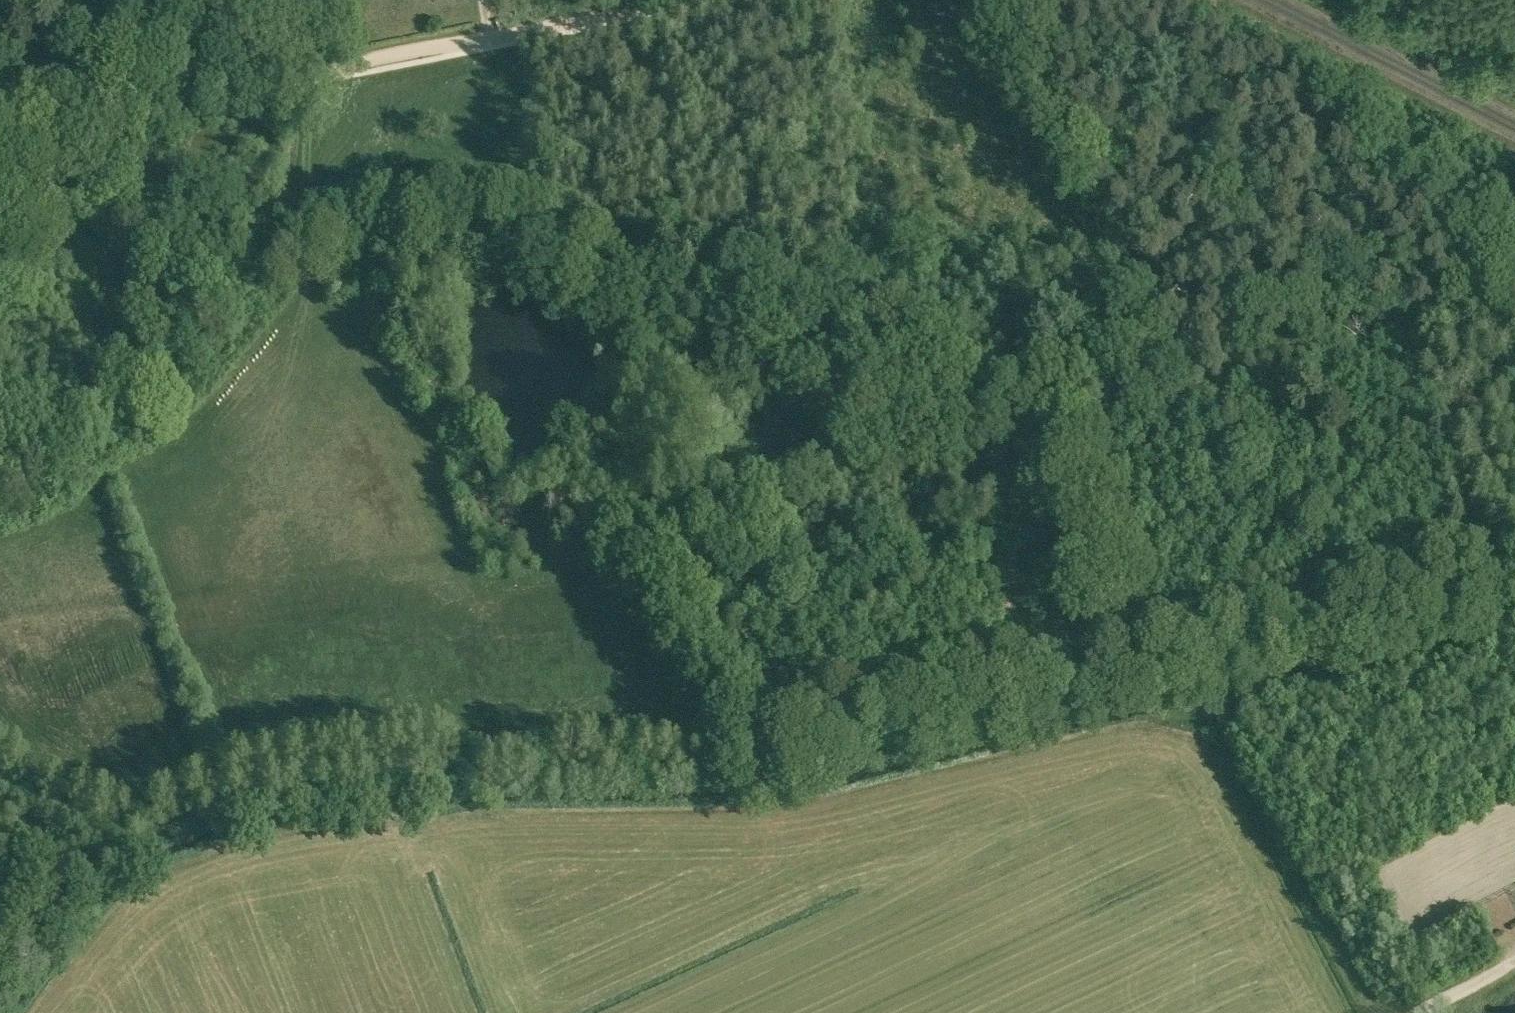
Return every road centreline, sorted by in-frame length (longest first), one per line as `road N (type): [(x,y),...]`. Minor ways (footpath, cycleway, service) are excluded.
road 1 (track): [(970,0),(1103,275),(1111,327),(1106,351),(1070,397),(1061,436),(1140,681),(814,758),(430,771),(287,789),(215,809),(133,836),(75,888),(0,990)]
road 2 (track): [(673,0),(0,131)]
road 3 (track): [(1140,681),(1514,582)]

